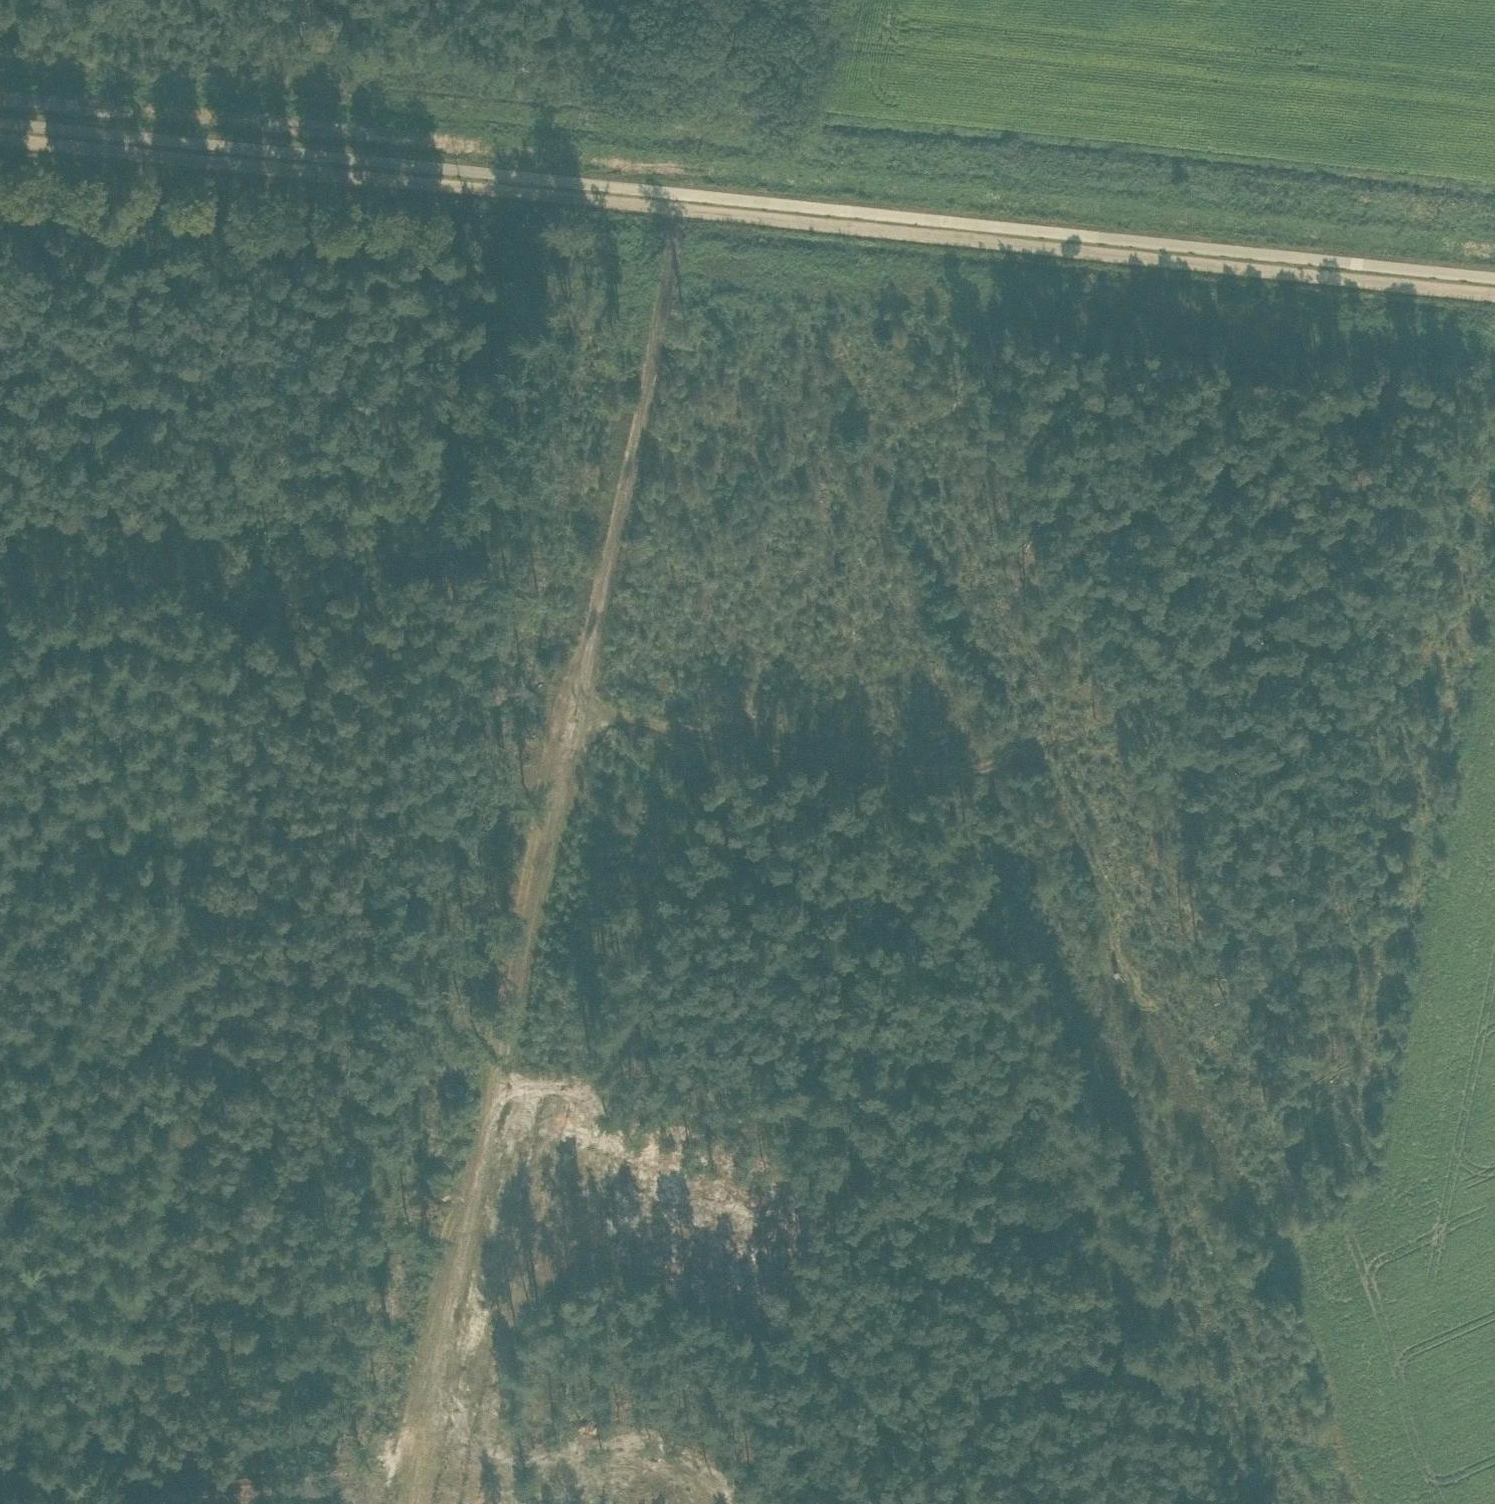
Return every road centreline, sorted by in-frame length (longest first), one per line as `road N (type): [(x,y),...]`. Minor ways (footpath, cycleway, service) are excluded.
road 1 (track): [(0,141),(1494,295)]
road 2 (track): [(678,211),(403,1503)]

